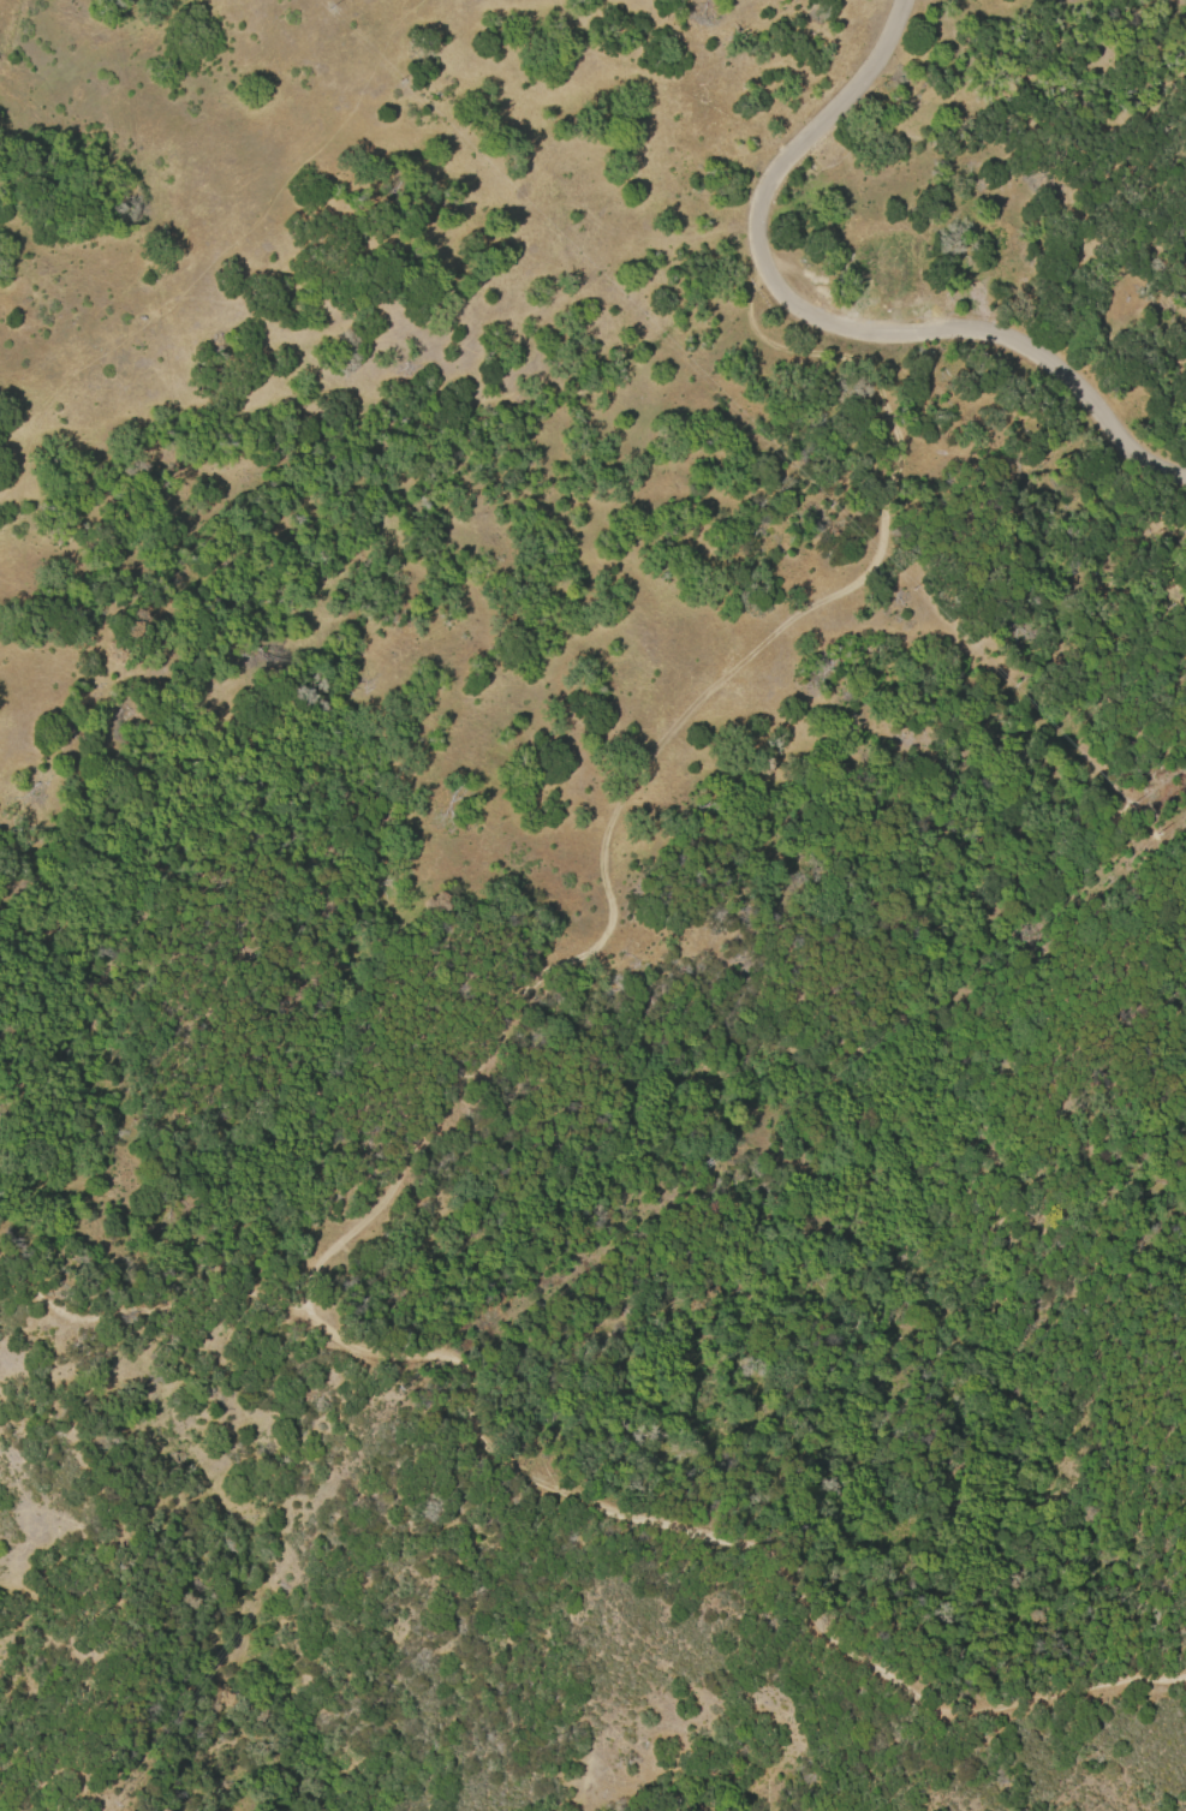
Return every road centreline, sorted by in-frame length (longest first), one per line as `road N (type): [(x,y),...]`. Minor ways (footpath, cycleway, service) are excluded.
road 1 (track): [(1185,1679),(941,1702),(816,1630),(810,1591),(773,1549),(531,1484),(472,1424),(470,1377),(454,1357),(389,1357),(326,1335),(305,1299),(329,1251),(387,1205),(424,1138),(598,954),(614,923),(609,851),(642,781),(768,639),(864,576),(901,448),(859,361),(791,352),(764,340),(751,322),(752,282),(773,273)]

